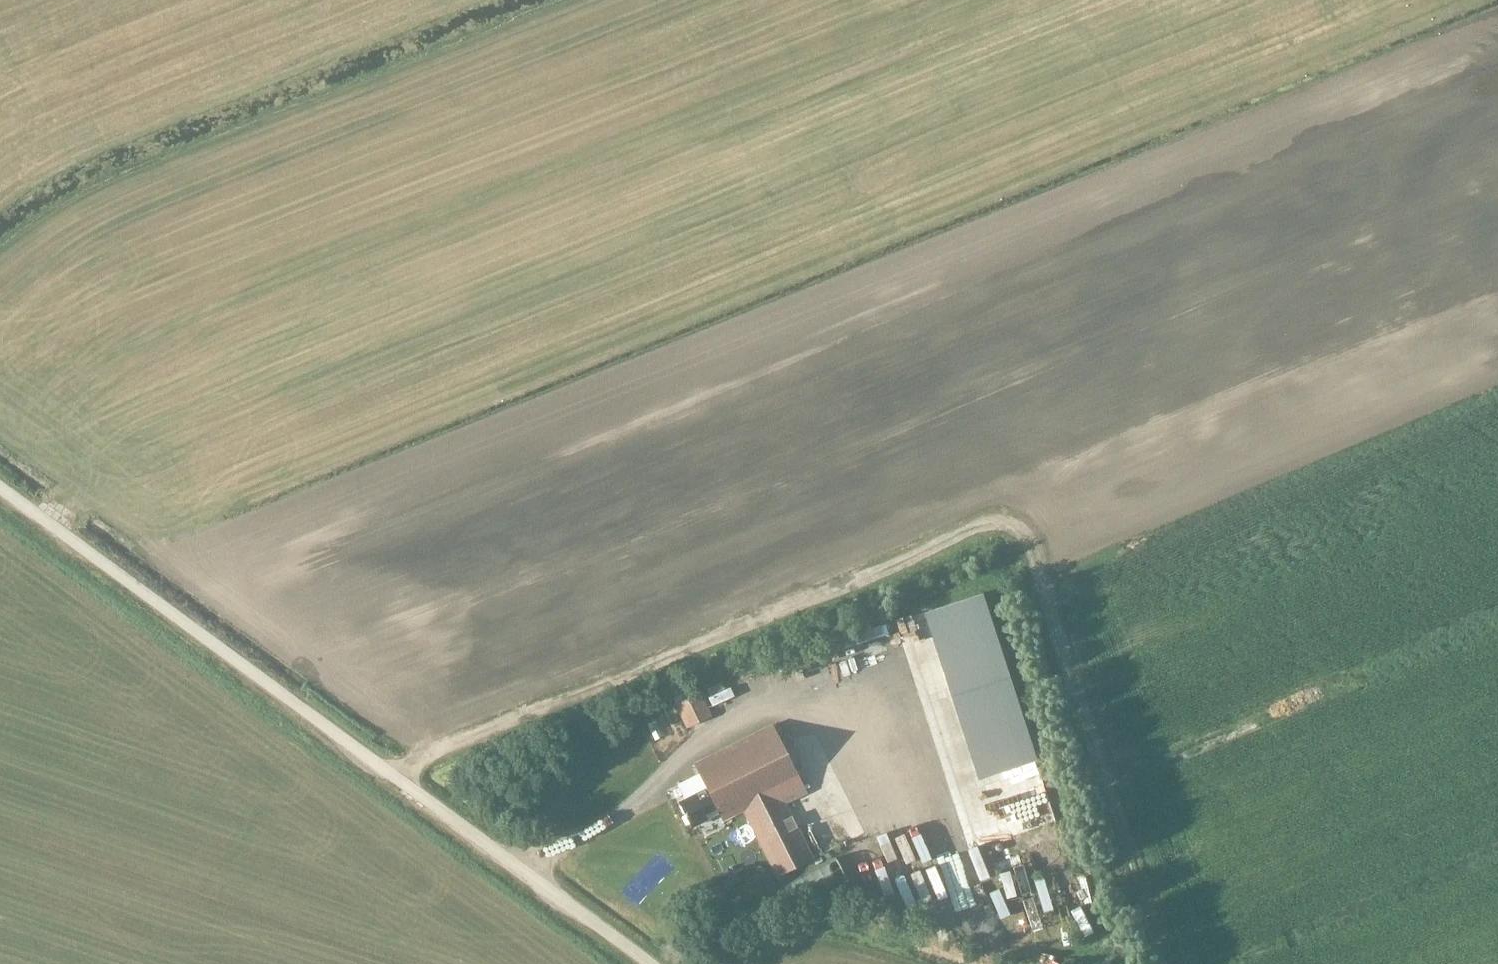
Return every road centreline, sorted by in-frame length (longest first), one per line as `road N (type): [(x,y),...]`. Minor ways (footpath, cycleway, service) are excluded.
road 1 (unclassified): [(649,963),(0,488)]

